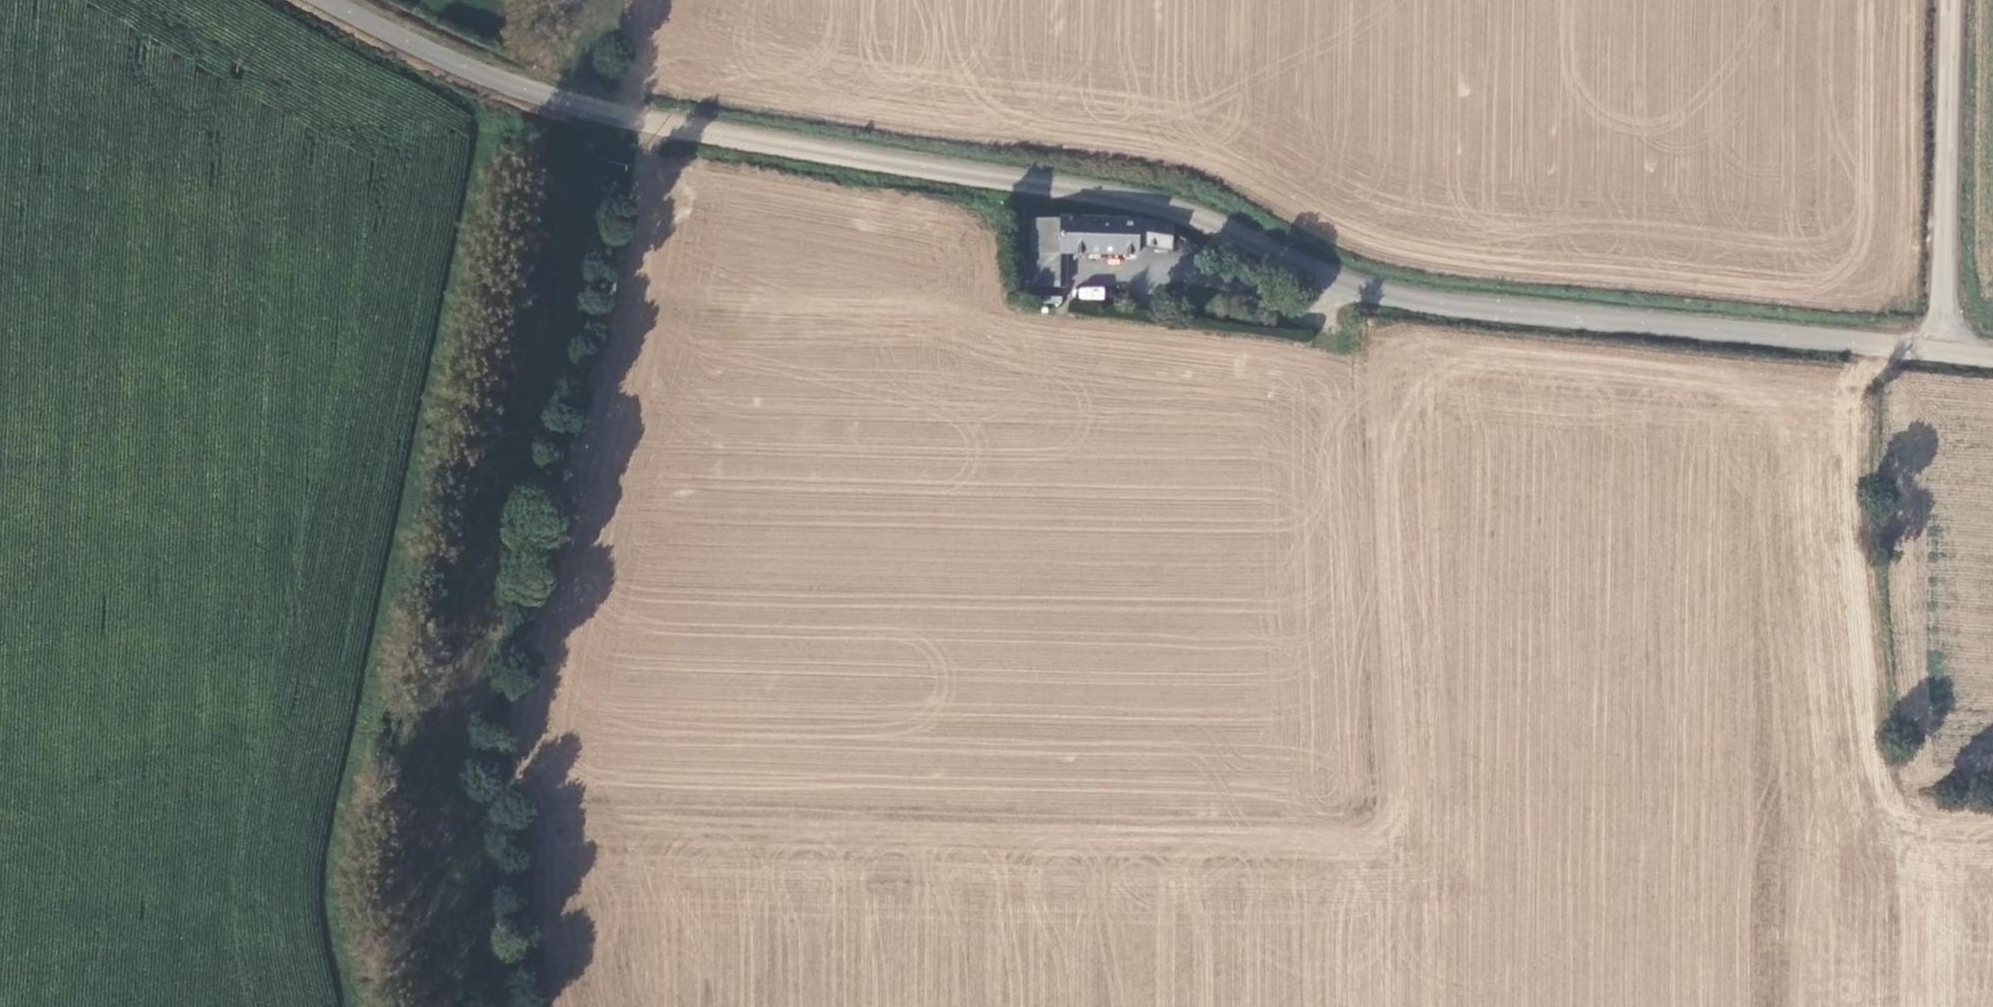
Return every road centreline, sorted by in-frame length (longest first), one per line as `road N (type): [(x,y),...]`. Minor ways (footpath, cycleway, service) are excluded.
road 1 (tertiary): [(1944,355),(1412,303),(1361,290),(1179,211),(672,128),(524,91),(329,0)]
road 2 (track): [(1872,349),(1851,410),(1852,571),(1873,755),(1906,826)]
road 3 (unclassified): [(1950,0),(1944,355)]

